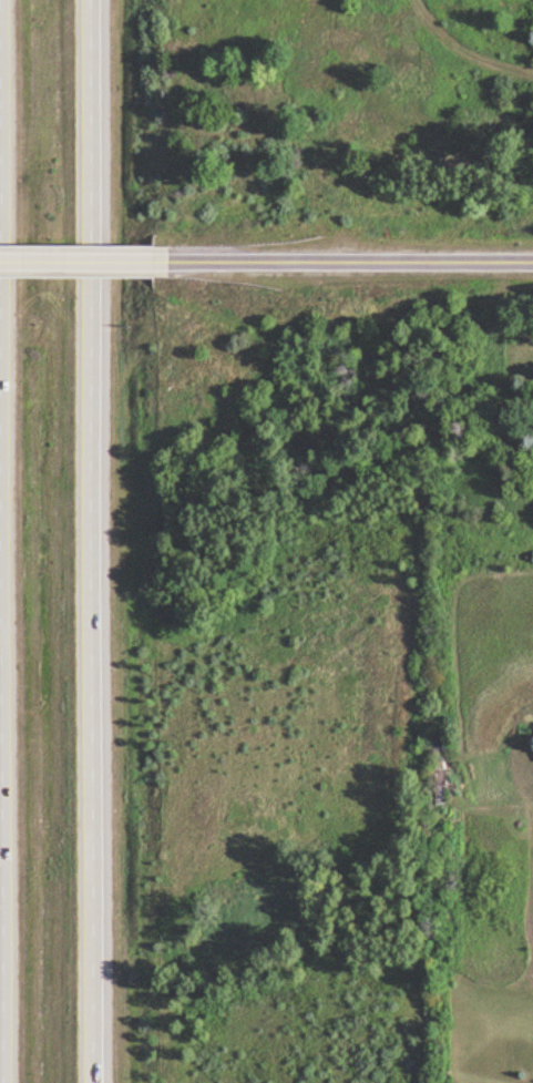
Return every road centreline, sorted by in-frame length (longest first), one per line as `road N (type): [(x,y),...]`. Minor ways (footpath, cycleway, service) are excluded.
road 1 (motorway): [(96,1082),(92,0)]
road 2 (motorway): [(0,0),(4,1082)]
road 3 (residential): [(532,259),(175,259)]
road 4 (residential): [(175,259),(0,260)]

